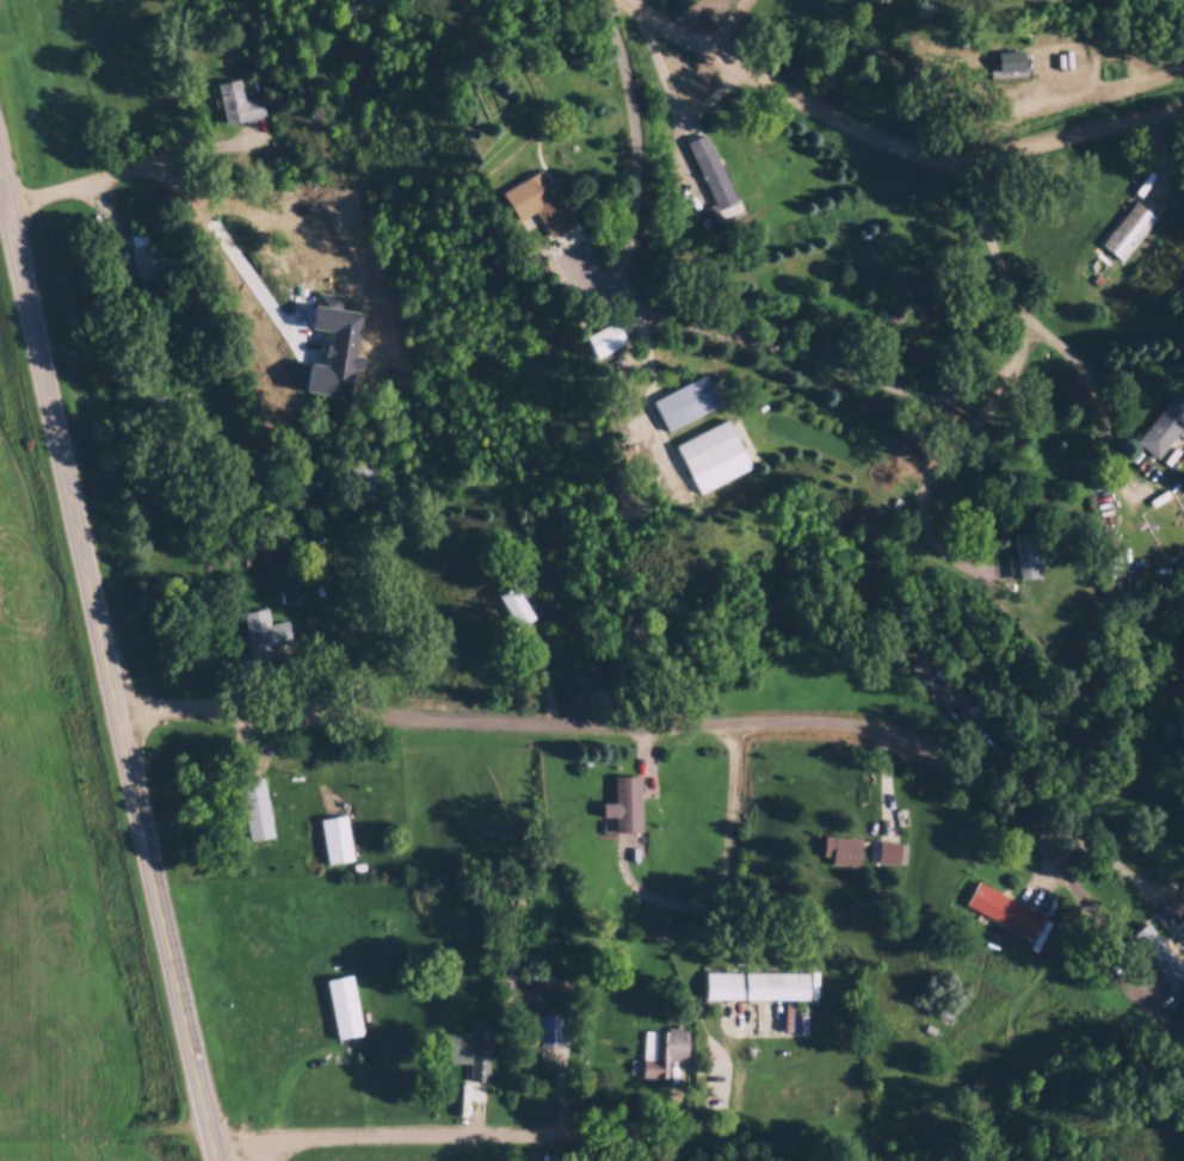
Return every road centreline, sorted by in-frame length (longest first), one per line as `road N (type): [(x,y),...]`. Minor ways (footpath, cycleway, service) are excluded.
road 1 (primary): [(221,1160),(0,145)]
road 2 (residential): [(1062,839),(978,764),(851,724),(124,714)]
road 3 (residential): [(1183,101),(956,159),(929,156),(625,0)]
road 4 (residential): [(216,1138),(724,1131)]
road 5 (residential): [(655,19),(711,118),(769,327),(790,455)]
road 6 (residential): [(205,149),(13,203)]
road 7 (residential): [(1183,917),(1110,859),(1062,839)]

